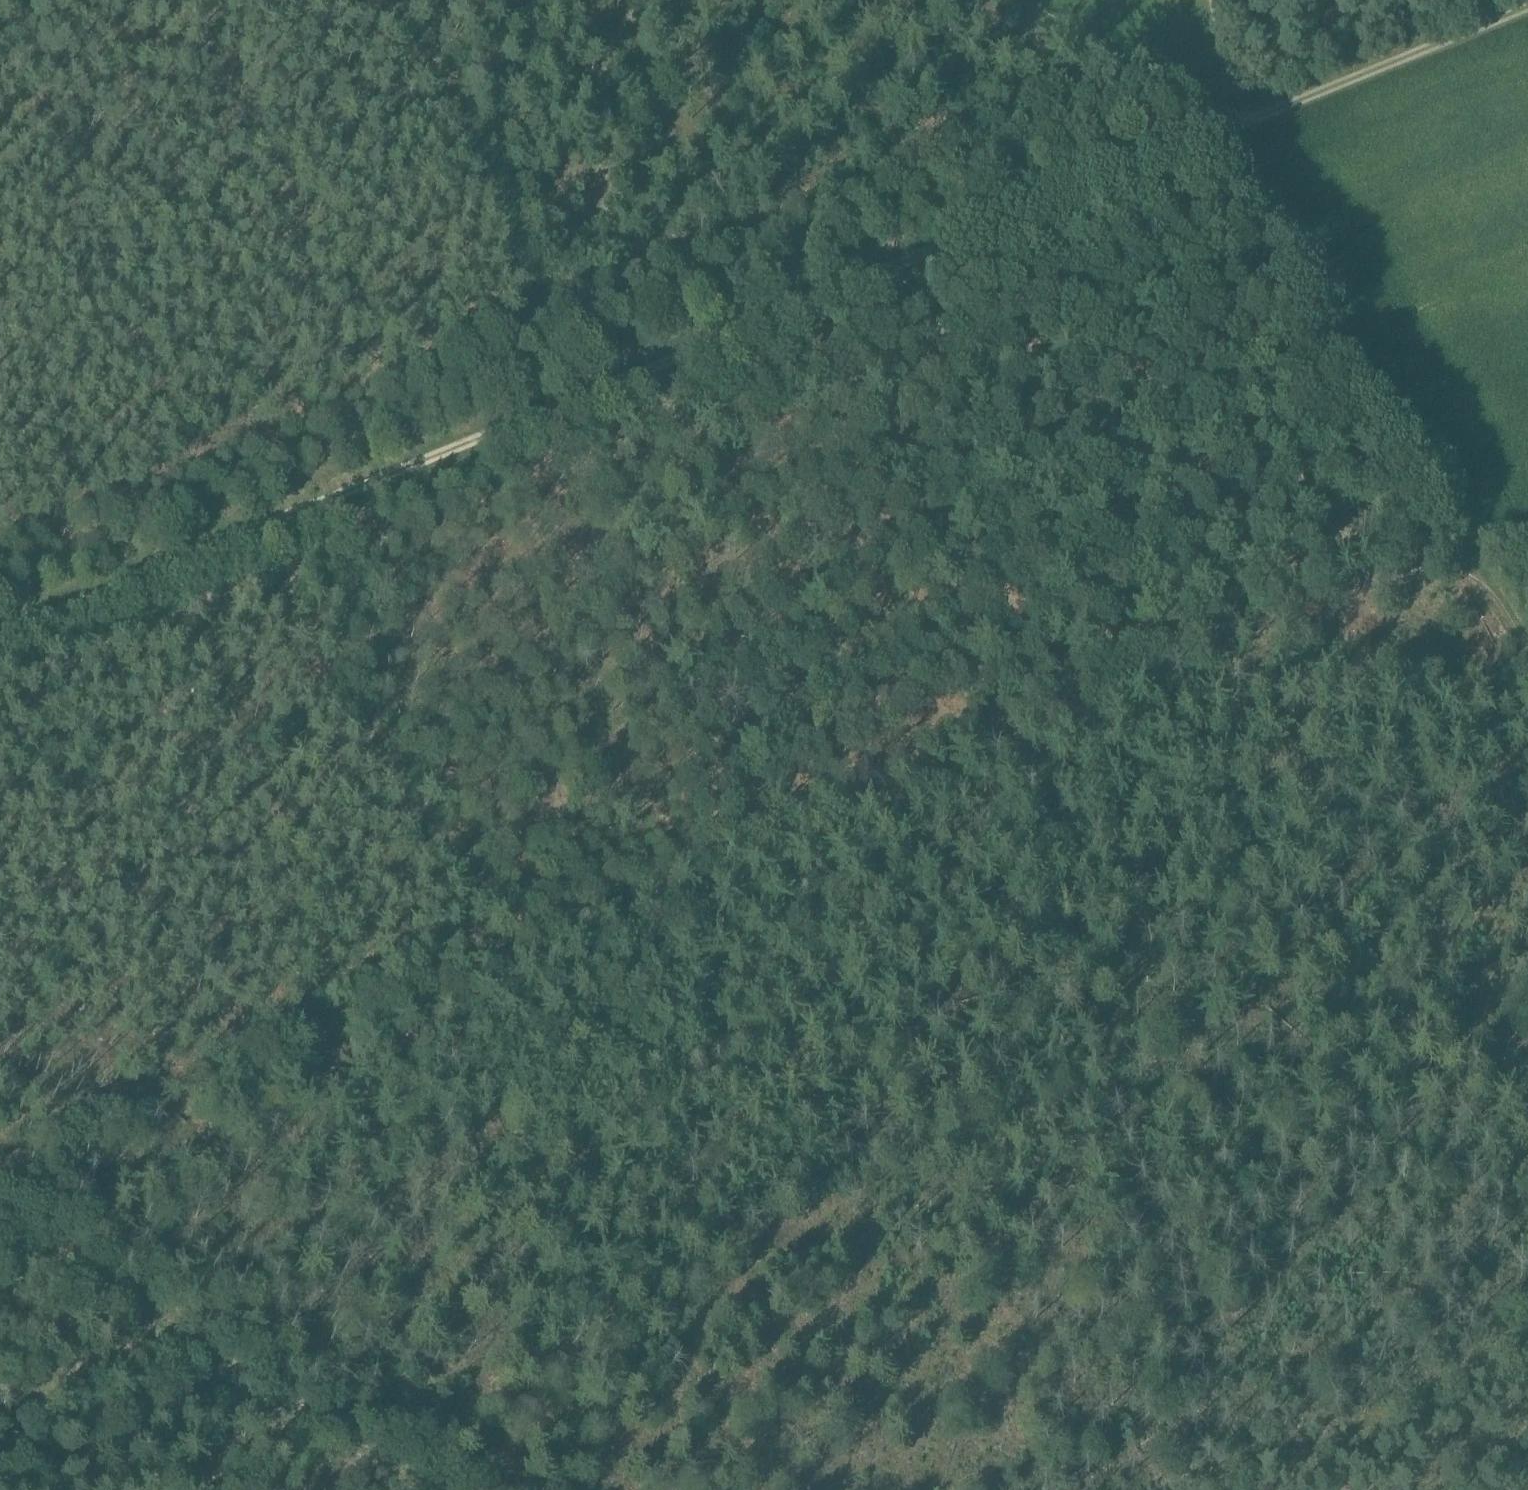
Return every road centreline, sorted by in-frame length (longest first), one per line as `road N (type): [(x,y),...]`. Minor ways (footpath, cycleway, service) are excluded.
road 1 (track): [(0,632),(1527,2)]
road 2 (track): [(0,1166),(384,995),(523,955),(1480,570)]
road 3 (track): [(1205,135),(1527,645)]
road 4 (track): [(1156,700),(928,250)]
road 5 (track): [(388,0),(504,209),(577,390)]
road 6 (track): [(984,0),(1224,122)]
road 7 (track): [(0,1477),(45,1468),(236,1379)]

